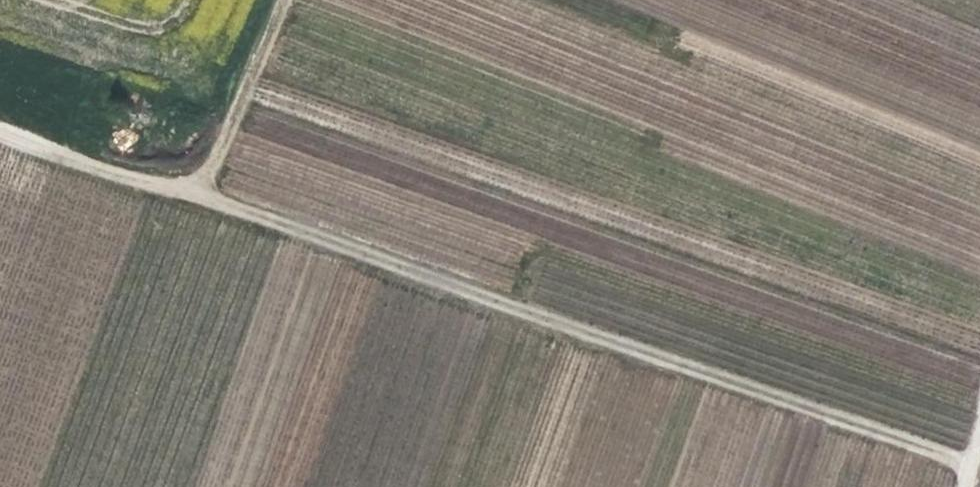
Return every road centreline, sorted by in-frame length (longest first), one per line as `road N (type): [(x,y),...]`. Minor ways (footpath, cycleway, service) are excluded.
road 1 (track): [(967,471),(196,189),(278,0)]
road 2 (track): [(196,189),(0,124)]

